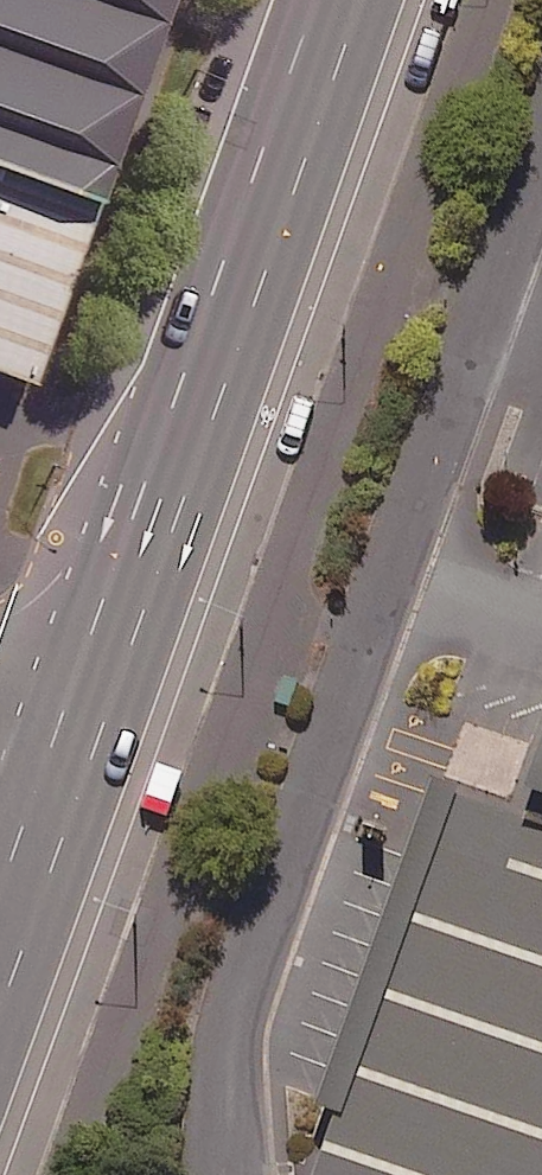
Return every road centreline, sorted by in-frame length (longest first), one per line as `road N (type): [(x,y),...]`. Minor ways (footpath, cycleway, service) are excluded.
road 1 (unclassified): [(541,151),(236,1007),(217,1174)]
road 2 (trunk): [(342,0),(69,757)]
road 3 (trunk): [(69,757),(0,950)]

